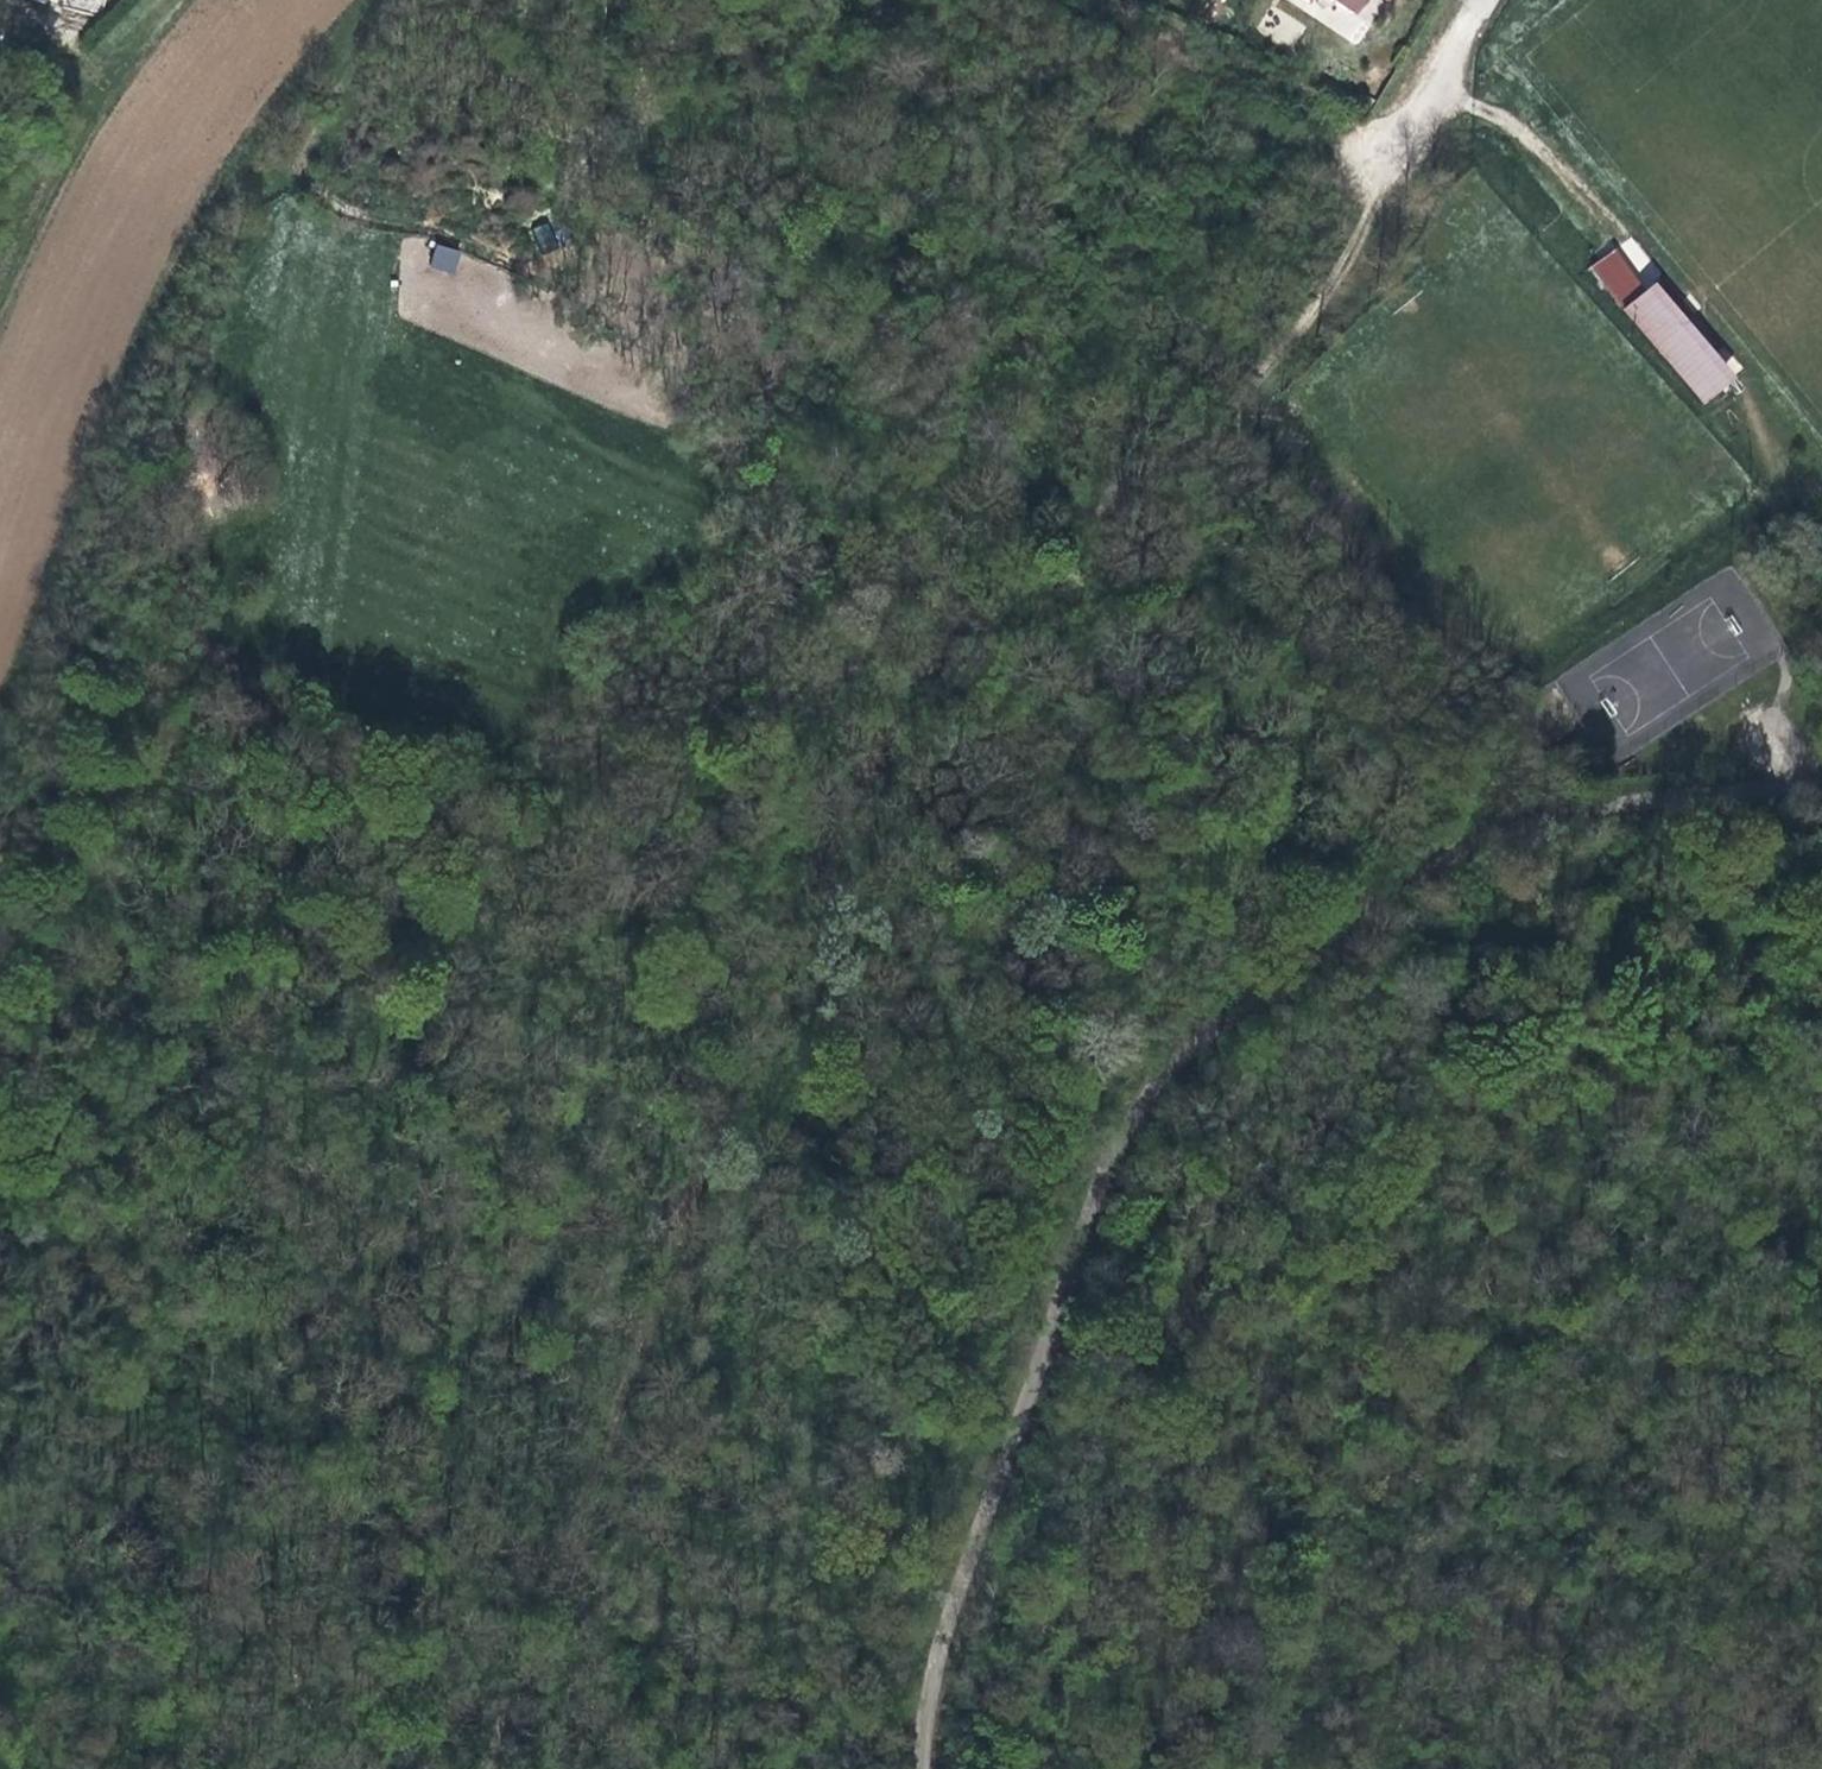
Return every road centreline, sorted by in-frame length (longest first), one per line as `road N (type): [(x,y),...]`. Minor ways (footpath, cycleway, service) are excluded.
road 1 (unclassified): [(1821,785),(1487,821),(1427,850),(1220,1052),(1106,1259),(1003,1489),(943,1728),(940,1768)]
road 2 (track): [(1479,0),(1421,93),(1373,194)]

